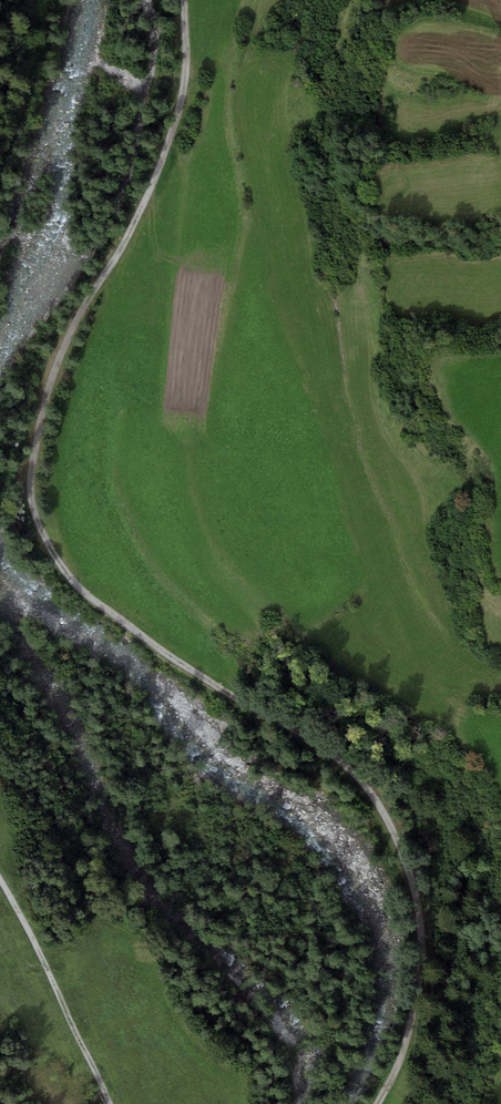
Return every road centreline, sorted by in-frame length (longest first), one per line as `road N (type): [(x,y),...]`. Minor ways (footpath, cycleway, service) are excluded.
road 1 (track): [(377,1103),(406,1049),(425,948),(413,883),(385,818),(366,785),(329,751),(167,656),(88,595),(62,567),(31,497),(54,366),(155,183),(181,99),(183,0)]
road 2 (track): [(0,882),(112,1103)]
road 3 (track): [(37,0),(39,41),(18,120)]

